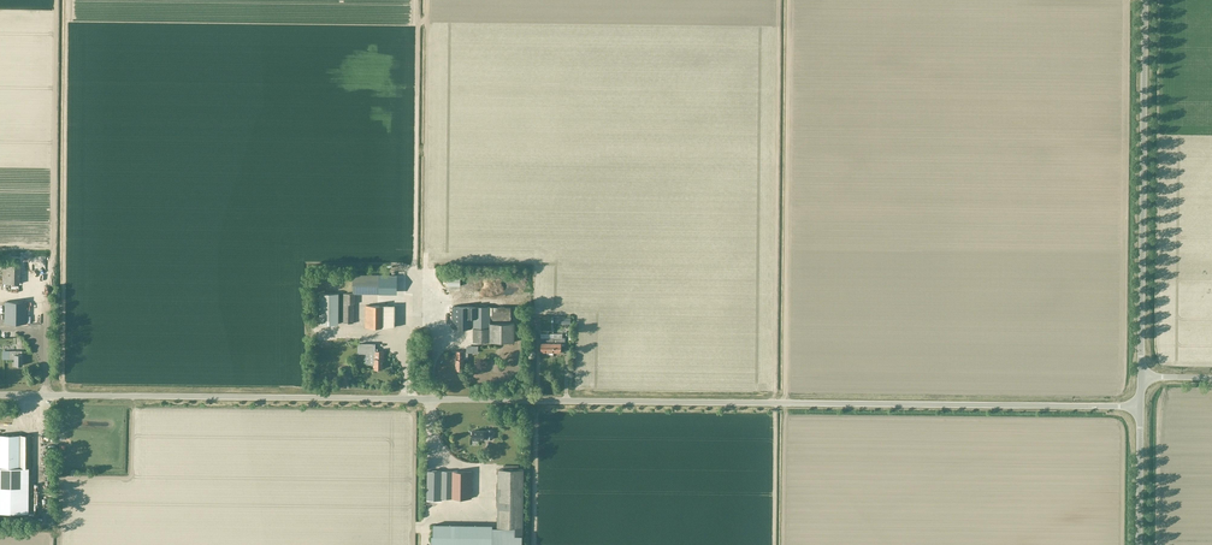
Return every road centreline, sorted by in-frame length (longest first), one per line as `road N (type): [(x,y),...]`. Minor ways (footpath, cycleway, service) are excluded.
road 1 (unclassified): [(1140,407),(0,395)]
road 2 (unclassified): [(1144,0),(1141,377)]
road 3 (unclassified): [(1140,407),(1139,544)]

